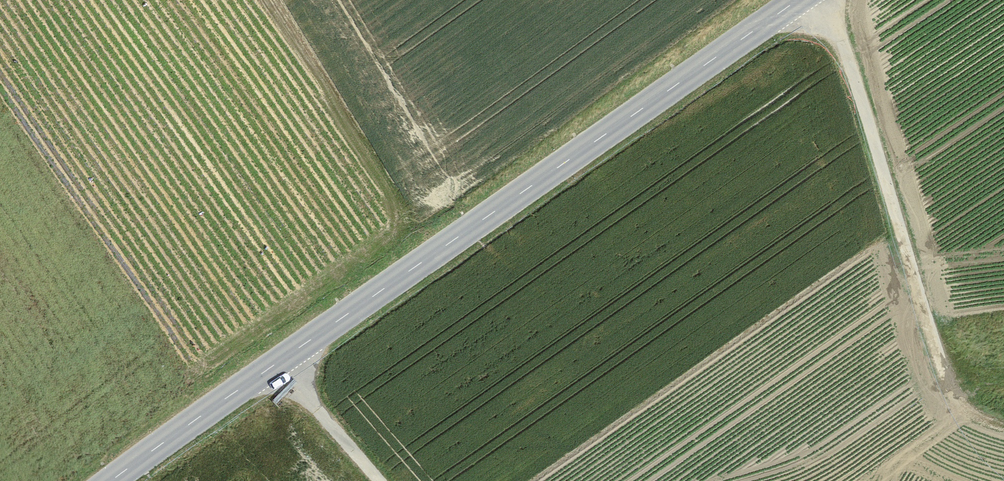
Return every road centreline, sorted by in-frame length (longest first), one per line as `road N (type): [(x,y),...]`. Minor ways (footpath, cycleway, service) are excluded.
road 1 (tertiary): [(115,480),(303,340),(790,0)]
road 2 (track): [(841,0),(981,432)]
road 3 (track): [(303,340),(387,480)]

